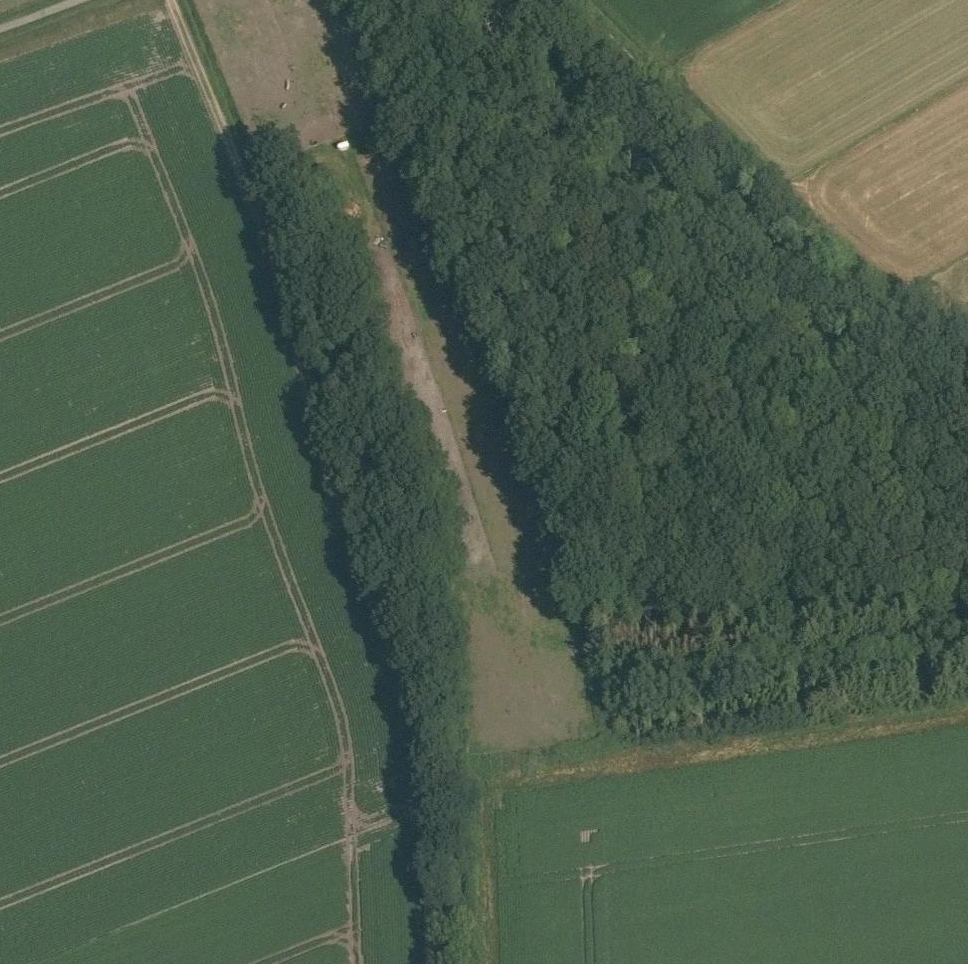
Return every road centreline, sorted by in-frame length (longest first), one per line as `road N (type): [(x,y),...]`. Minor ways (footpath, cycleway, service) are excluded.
road 1 (track): [(169,0),(291,308),(338,491),(407,695),(431,963)]
road 2 (track): [(569,0),(838,269),(877,295),(967,329)]

